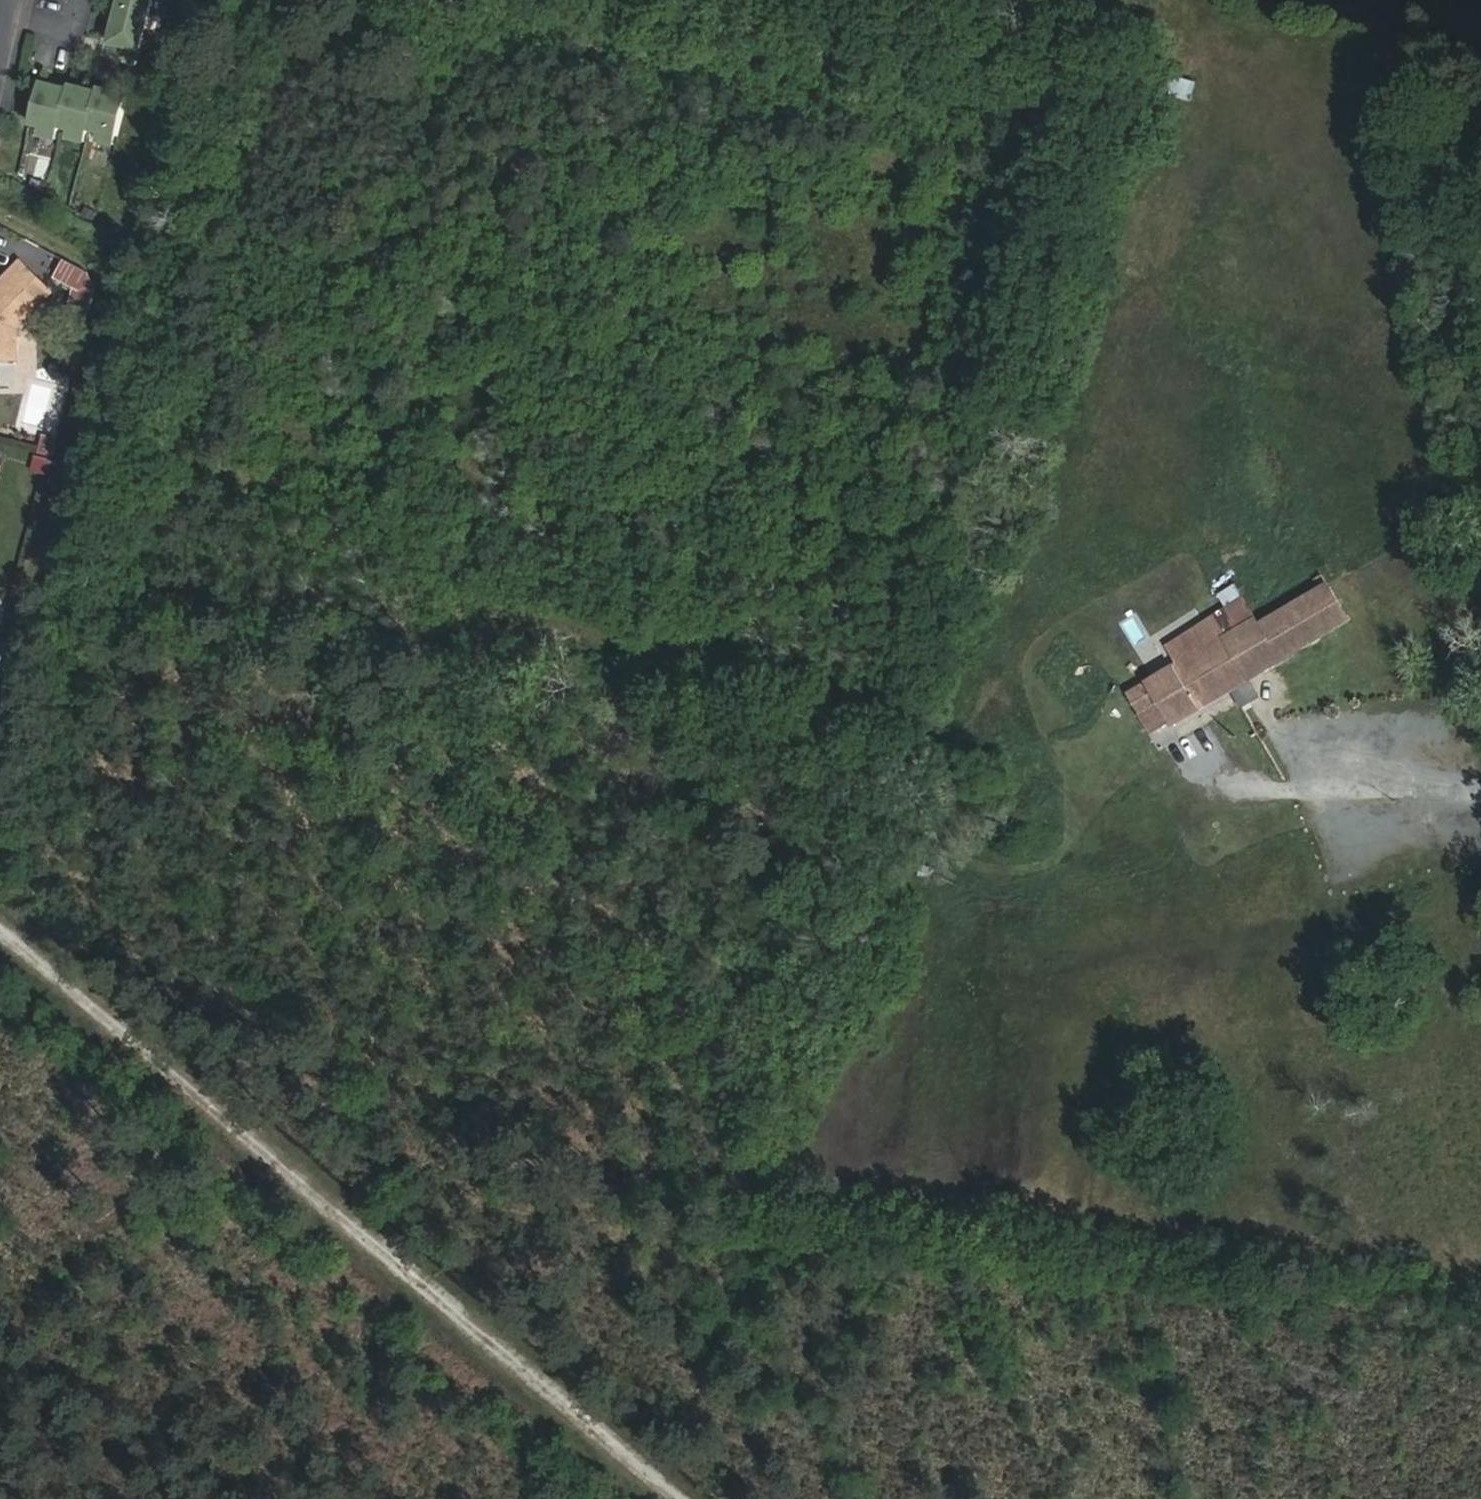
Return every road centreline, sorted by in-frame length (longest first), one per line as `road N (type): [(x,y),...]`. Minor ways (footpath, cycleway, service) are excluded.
road 1 (track): [(674,1498),(0,932)]

